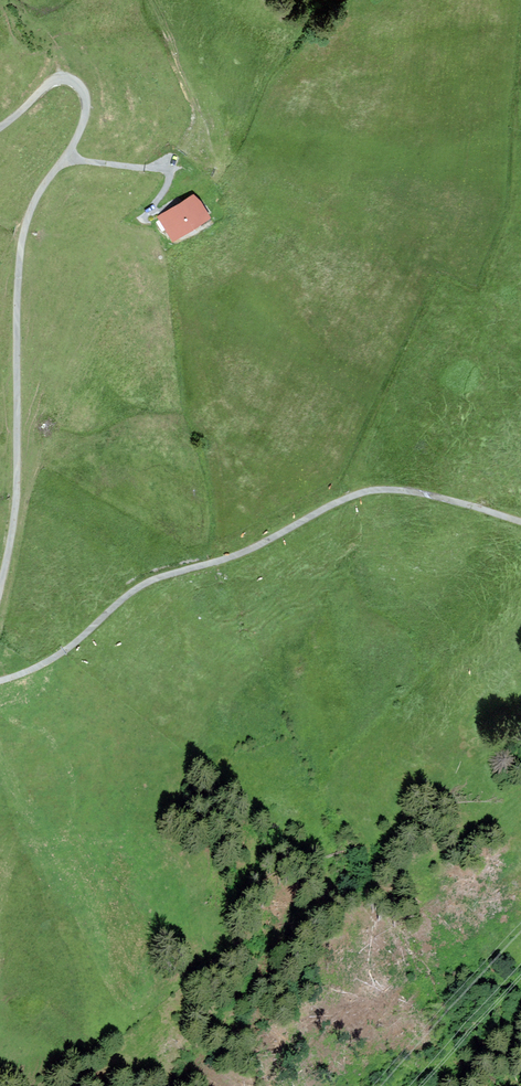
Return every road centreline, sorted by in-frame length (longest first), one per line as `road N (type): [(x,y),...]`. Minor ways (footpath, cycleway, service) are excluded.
road 1 (unclassified): [(0,582),(14,505),(21,229),(81,123),(79,82),(55,80),(0,124)]
road 2 (unclassified): [(0,677),(46,660),(121,595),(161,574),(228,555),(365,489),(419,491),(520,521)]

